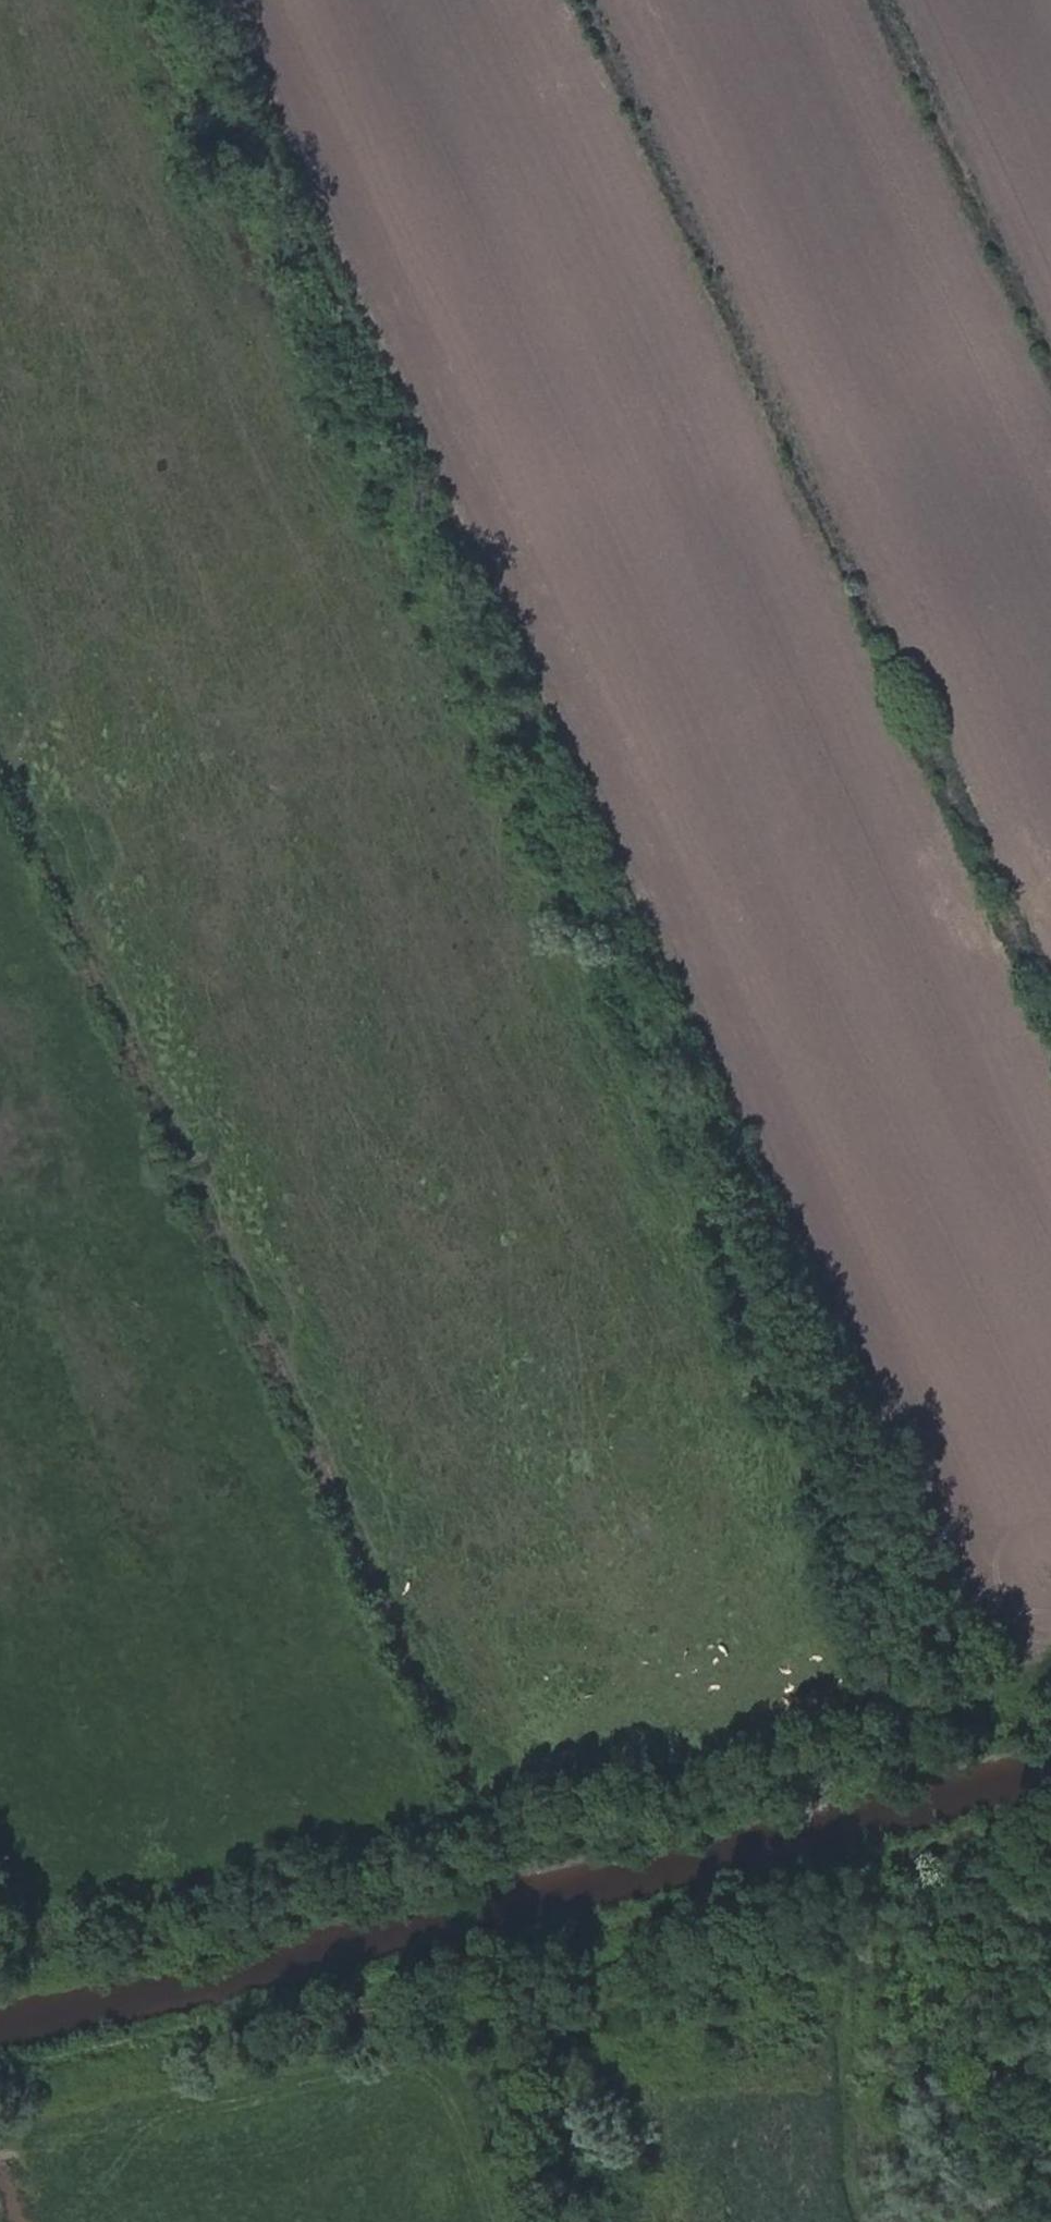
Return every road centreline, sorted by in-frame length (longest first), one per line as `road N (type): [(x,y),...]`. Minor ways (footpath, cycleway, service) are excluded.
road 1 (track): [(0,2032),(1050,1768)]

